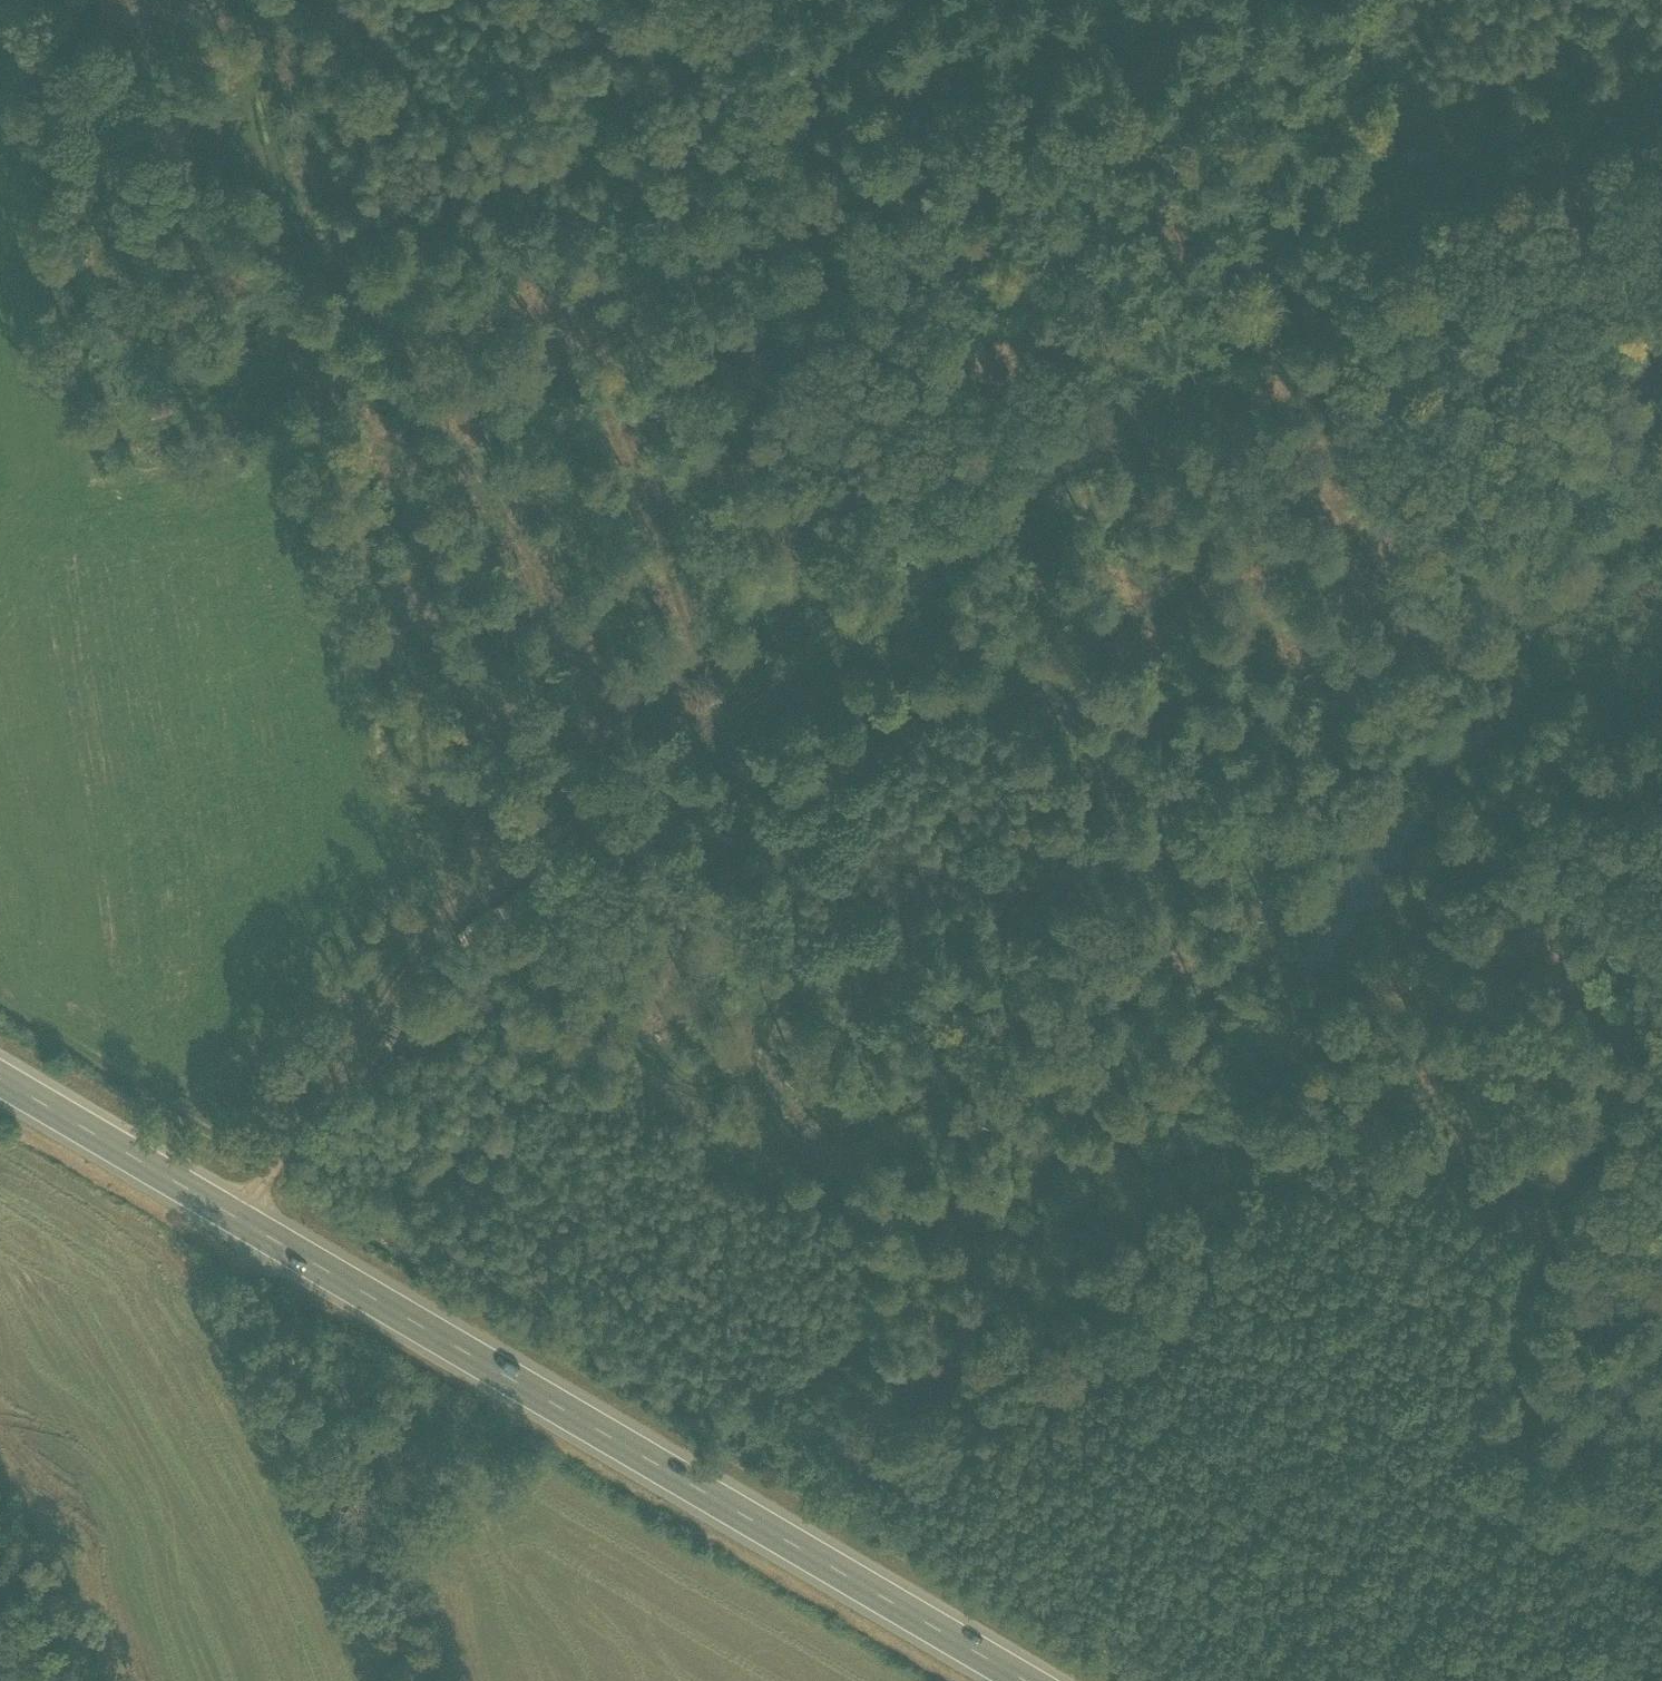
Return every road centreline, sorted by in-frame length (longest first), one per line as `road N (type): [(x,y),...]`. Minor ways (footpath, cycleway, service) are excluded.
road 1 (secondary): [(0,1078),(1026,1680)]

